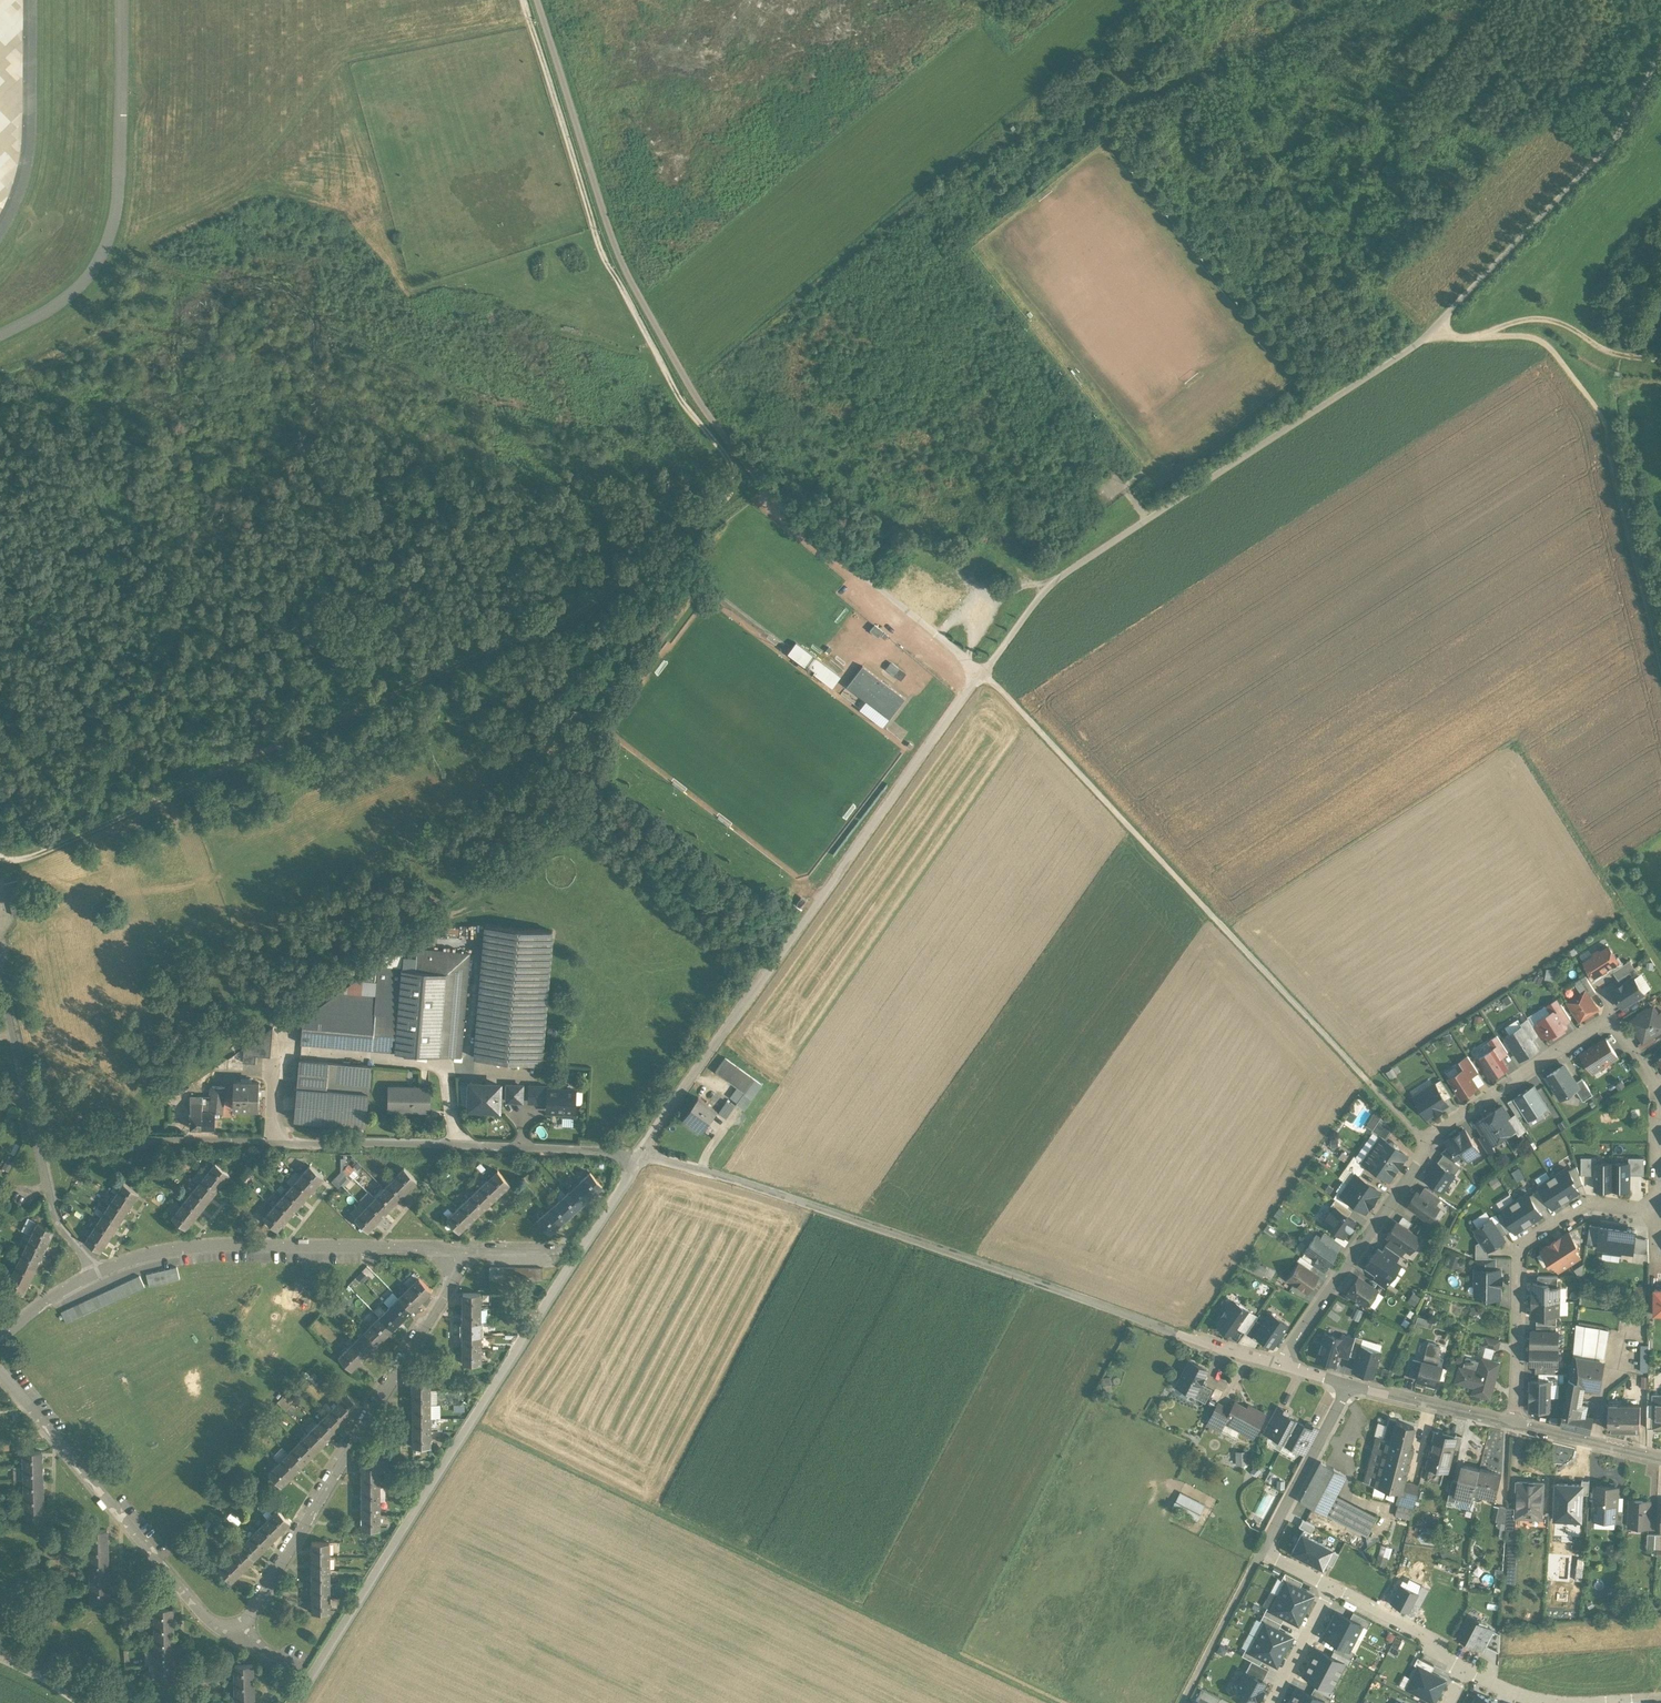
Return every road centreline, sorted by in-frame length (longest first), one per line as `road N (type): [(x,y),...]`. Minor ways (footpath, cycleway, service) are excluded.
road 1 (track): [(1427,1140),(983,670),(1057,579),(1148,519)]
road 2 (unclassified): [(983,670),(764,487),(702,406),(615,247),(538,0)]
road 3 (track): [(1148,519),(1430,334),(1611,149),(1660,52)]
road 4 (residential): [(1654,1203),(1657,1087),(1623,1033),(1600,1024),(1434,1132),(1281,1366)]
road 5 (residential): [(1281,1366),(699,1167),(642,1156)]
road 6 (residential): [(642,1156),(292,1702)]
road 7 (track): [(469,1423),(1054,1702)]
road 8 (unclassified): [(983,670),(642,1156)]
road 9 (residential): [(239,1638),(458,1271),(456,1249)]
road 10 (track): [(1660,664),(1605,421),(1540,338),(1496,333)]
road 11 (residential): [(0,1368),(201,1612),(239,1638)]
road 12 (residential): [(456,1249),(212,1244),(98,1271)]
road 13 (residential): [(1514,1425),(1523,1245),(1590,1206),(1654,1203)]
road 14 (track): [(1660,965),(1522,750)]
road 15 (track): [(1430,334),(1466,339),(1541,319),(1602,350),(1660,357)]
road 16 (residential): [(98,1271),(64,1232),(30,1099)]
road 17 (residential): [(1261,1553),(1347,1386)]
road 18 (residential): [(1514,1425),(1347,1386)]
road 19 (track): [(1179,1702),(1261,1553)]
road 20 (residential): [(1467,1668),(1532,1698),(1621,1700)]
road 21 (residential): [(1333,1589),(1433,1638),(1440,1656),(1467,1668)]
road 22 (residential): [(1660,1459),(1514,1425)]
road 23 (residential): [(30,1099),(0,971)]
road 24 (residential): [(1274,1702),(1333,1589)]
road 25 (residential): [(0,1342),(42,1304),(98,1271)]

